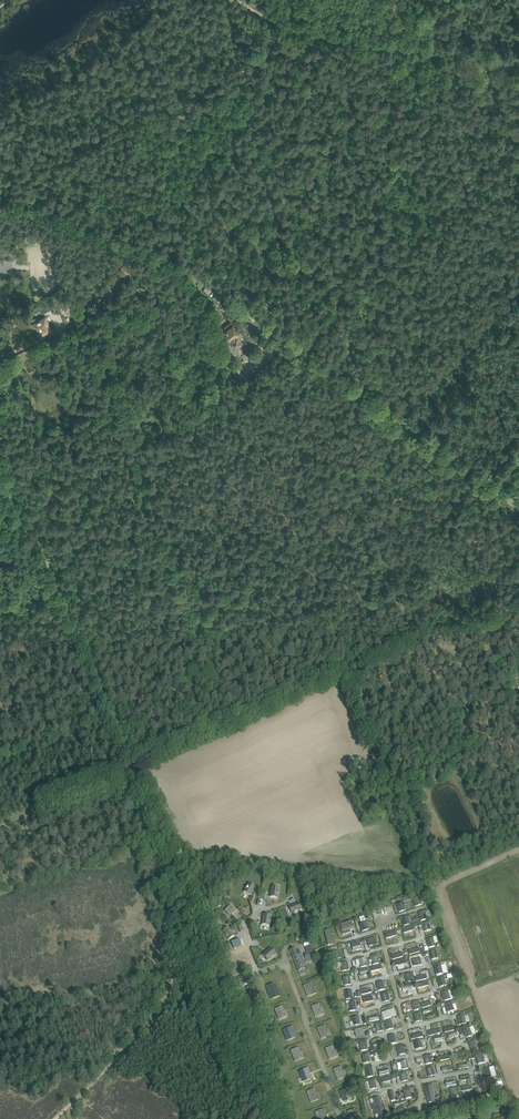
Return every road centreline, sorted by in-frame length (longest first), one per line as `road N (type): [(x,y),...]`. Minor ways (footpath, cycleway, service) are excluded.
road 1 (unclassified): [(518,508),(204,282),(0,195)]
road 2 (unclassified): [(133,767),(518,593)]
road 3 (tertiary): [(271,1118),(133,767)]
road 4 (tertiary): [(133,767),(0,446)]

